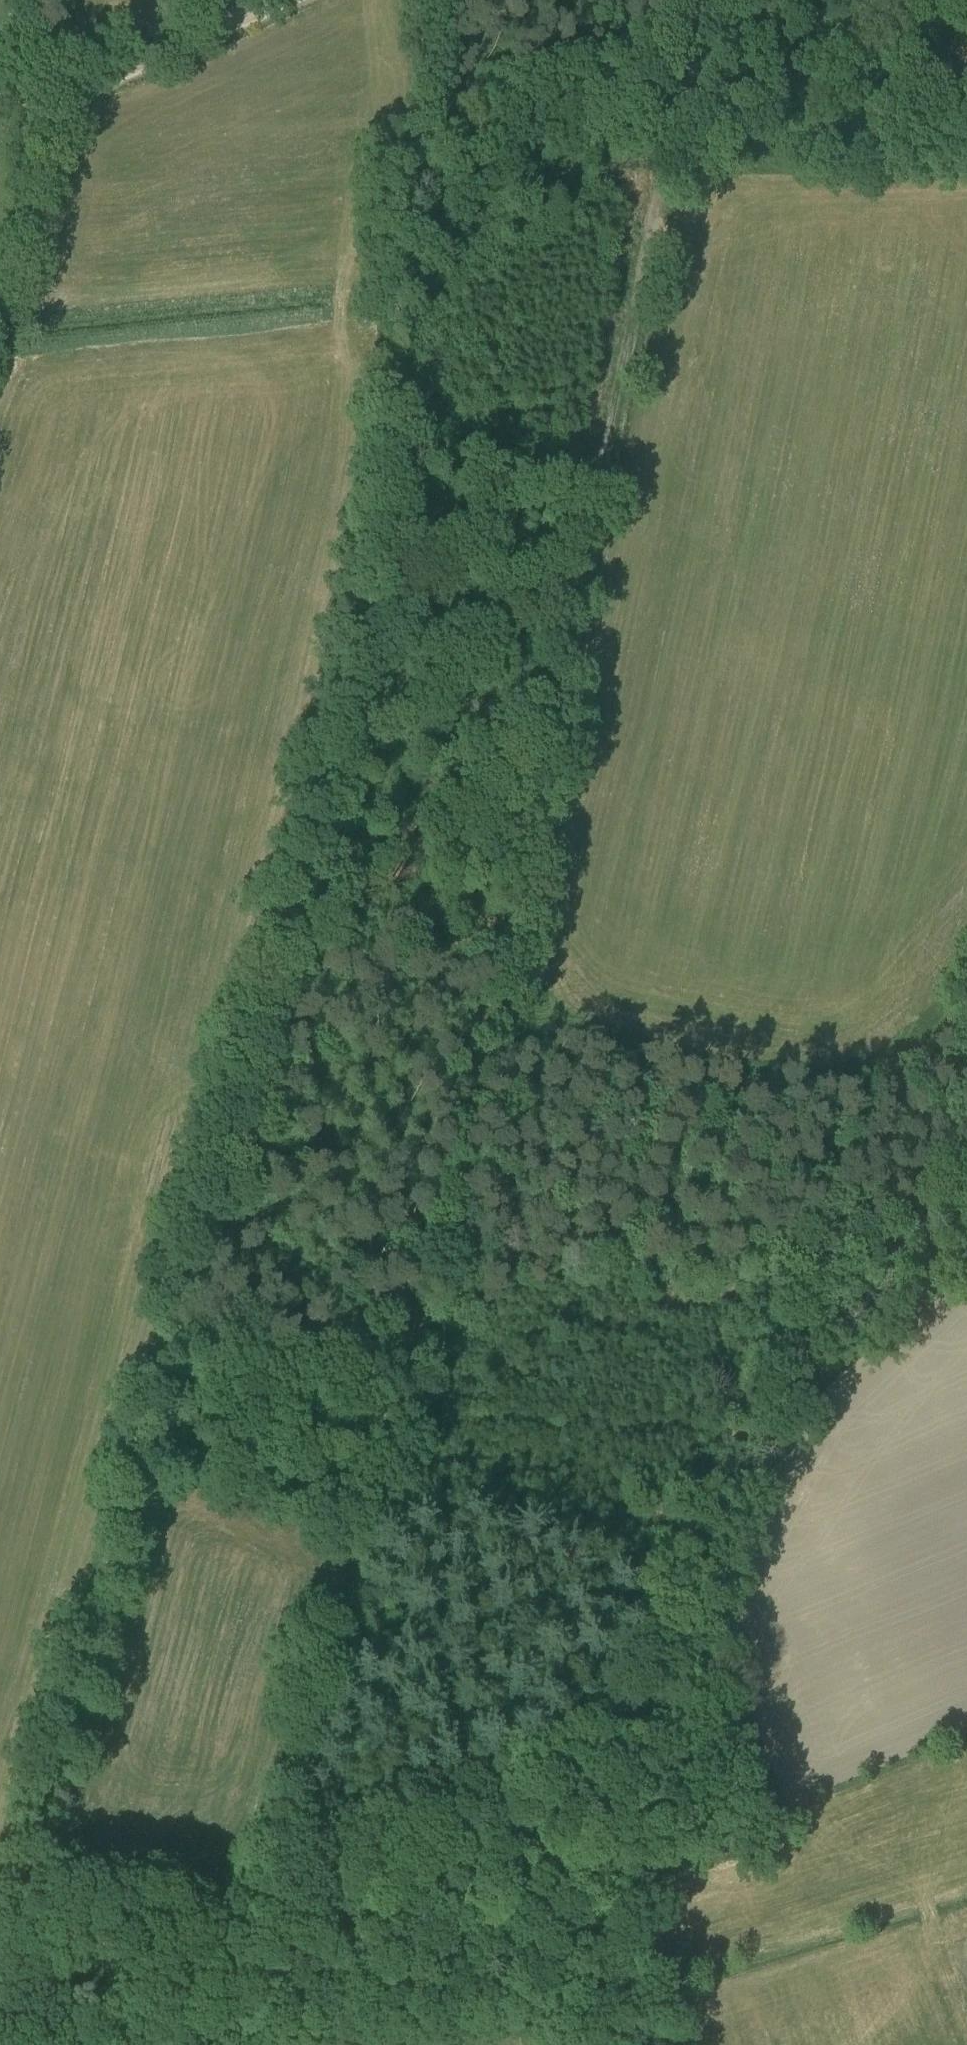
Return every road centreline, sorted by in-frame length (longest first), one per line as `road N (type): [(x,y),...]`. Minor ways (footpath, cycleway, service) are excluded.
road 1 (track): [(722,0),(509,1091),(452,1304),(203,2044)]
road 2 (track): [(294,0),(49,104),(0,110)]

